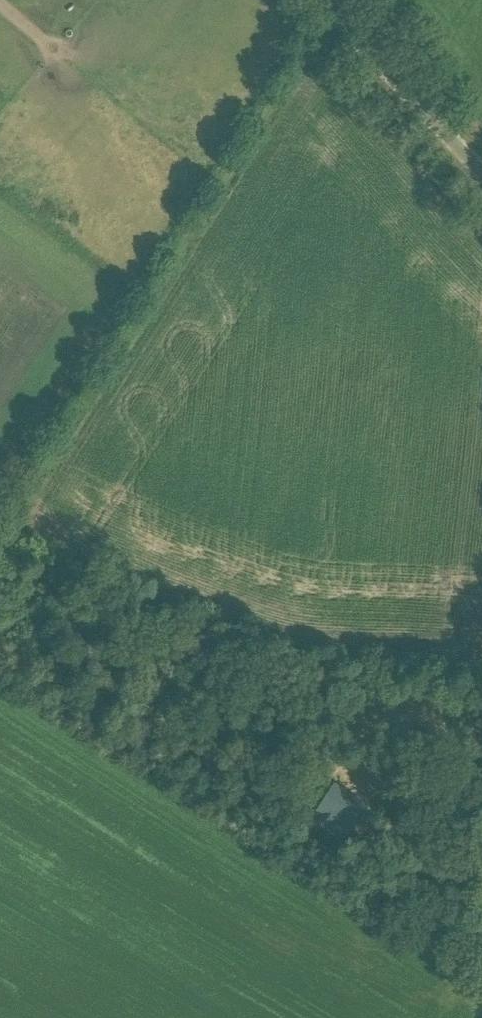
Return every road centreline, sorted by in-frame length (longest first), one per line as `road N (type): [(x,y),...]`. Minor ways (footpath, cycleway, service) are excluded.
road 1 (unclassified): [(481,170),(323,0)]

